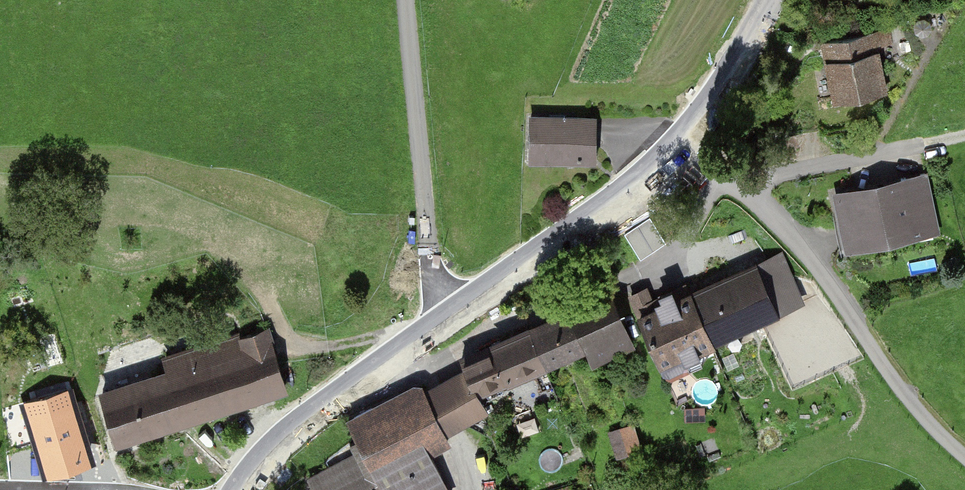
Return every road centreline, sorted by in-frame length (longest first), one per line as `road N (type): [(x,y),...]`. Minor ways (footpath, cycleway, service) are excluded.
road 1 (residential): [(964,457),(943,440),(809,260),(733,186)]
road 2 (residential): [(405,0),(431,334)]
road 3 (tertiary): [(431,334),(606,212),(674,146)]
road 4 (tertiary): [(237,489),(306,419),(431,334)]
road 5 (residential): [(924,146),(733,186)]
road 6 (tertiary): [(674,146),(772,0)]

